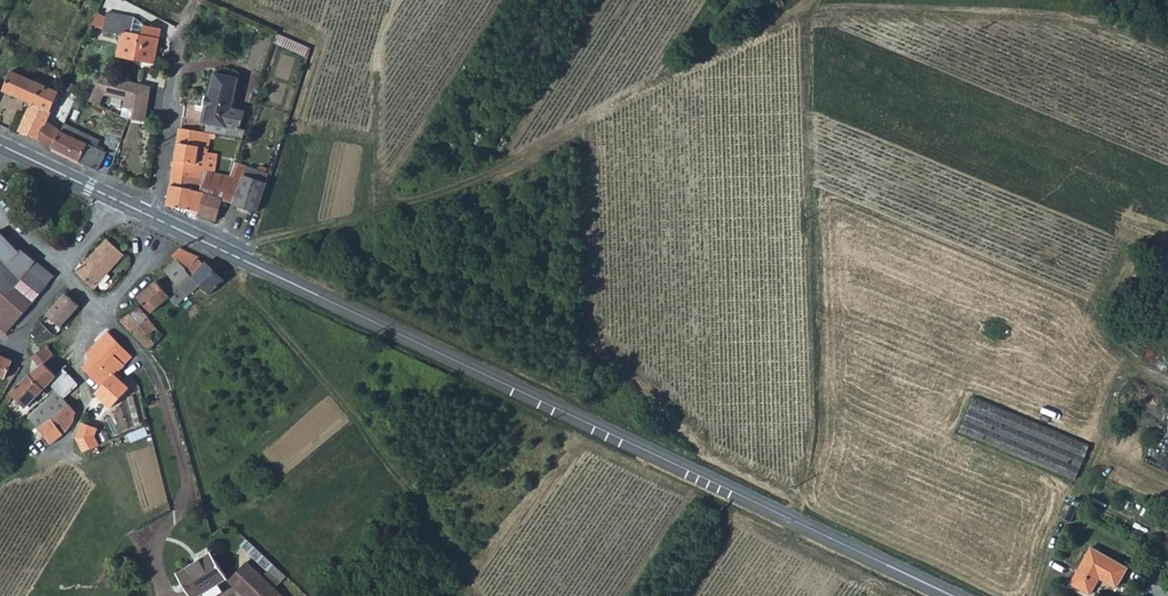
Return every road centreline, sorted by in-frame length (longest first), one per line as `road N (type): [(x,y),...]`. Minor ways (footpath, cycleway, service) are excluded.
road 1 (track): [(246,261),(269,237),(335,230),(413,204),(505,163),(658,77),(796,29),(870,16),(972,16),(1095,26),(1167,50)]
road 2 (secondary): [(176,228),(953,595)]
road 3 (track): [(246,261),(292,343),(426,503),(473,595)]
road 4 (residential): [(181,29),(160,186),(147,215)]
road 5 (residential): [(97,312),(77,358),(86,385),(81,411),(59,457)]
road 6 (secondary): [(0,145),(119,201)]

